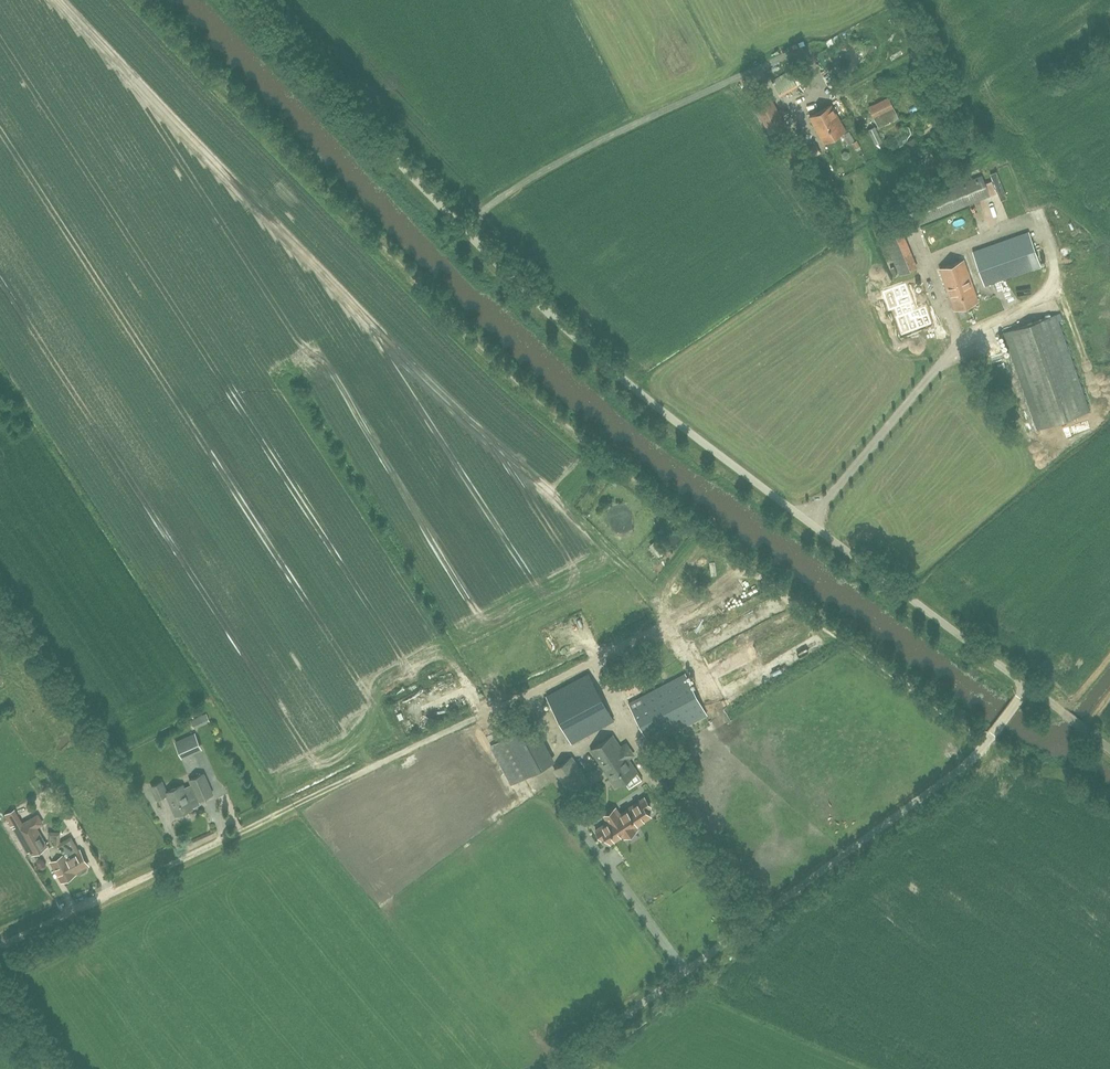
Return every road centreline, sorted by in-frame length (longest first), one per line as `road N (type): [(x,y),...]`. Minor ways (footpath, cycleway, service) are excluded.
road 1 (unclassified): [(1028,686),(594,355),(242,0)]
road 2 (unclassified): [(556,1068),(973,759),(1028,686)]
road 3 (track): [(496,709),(0,945)]

